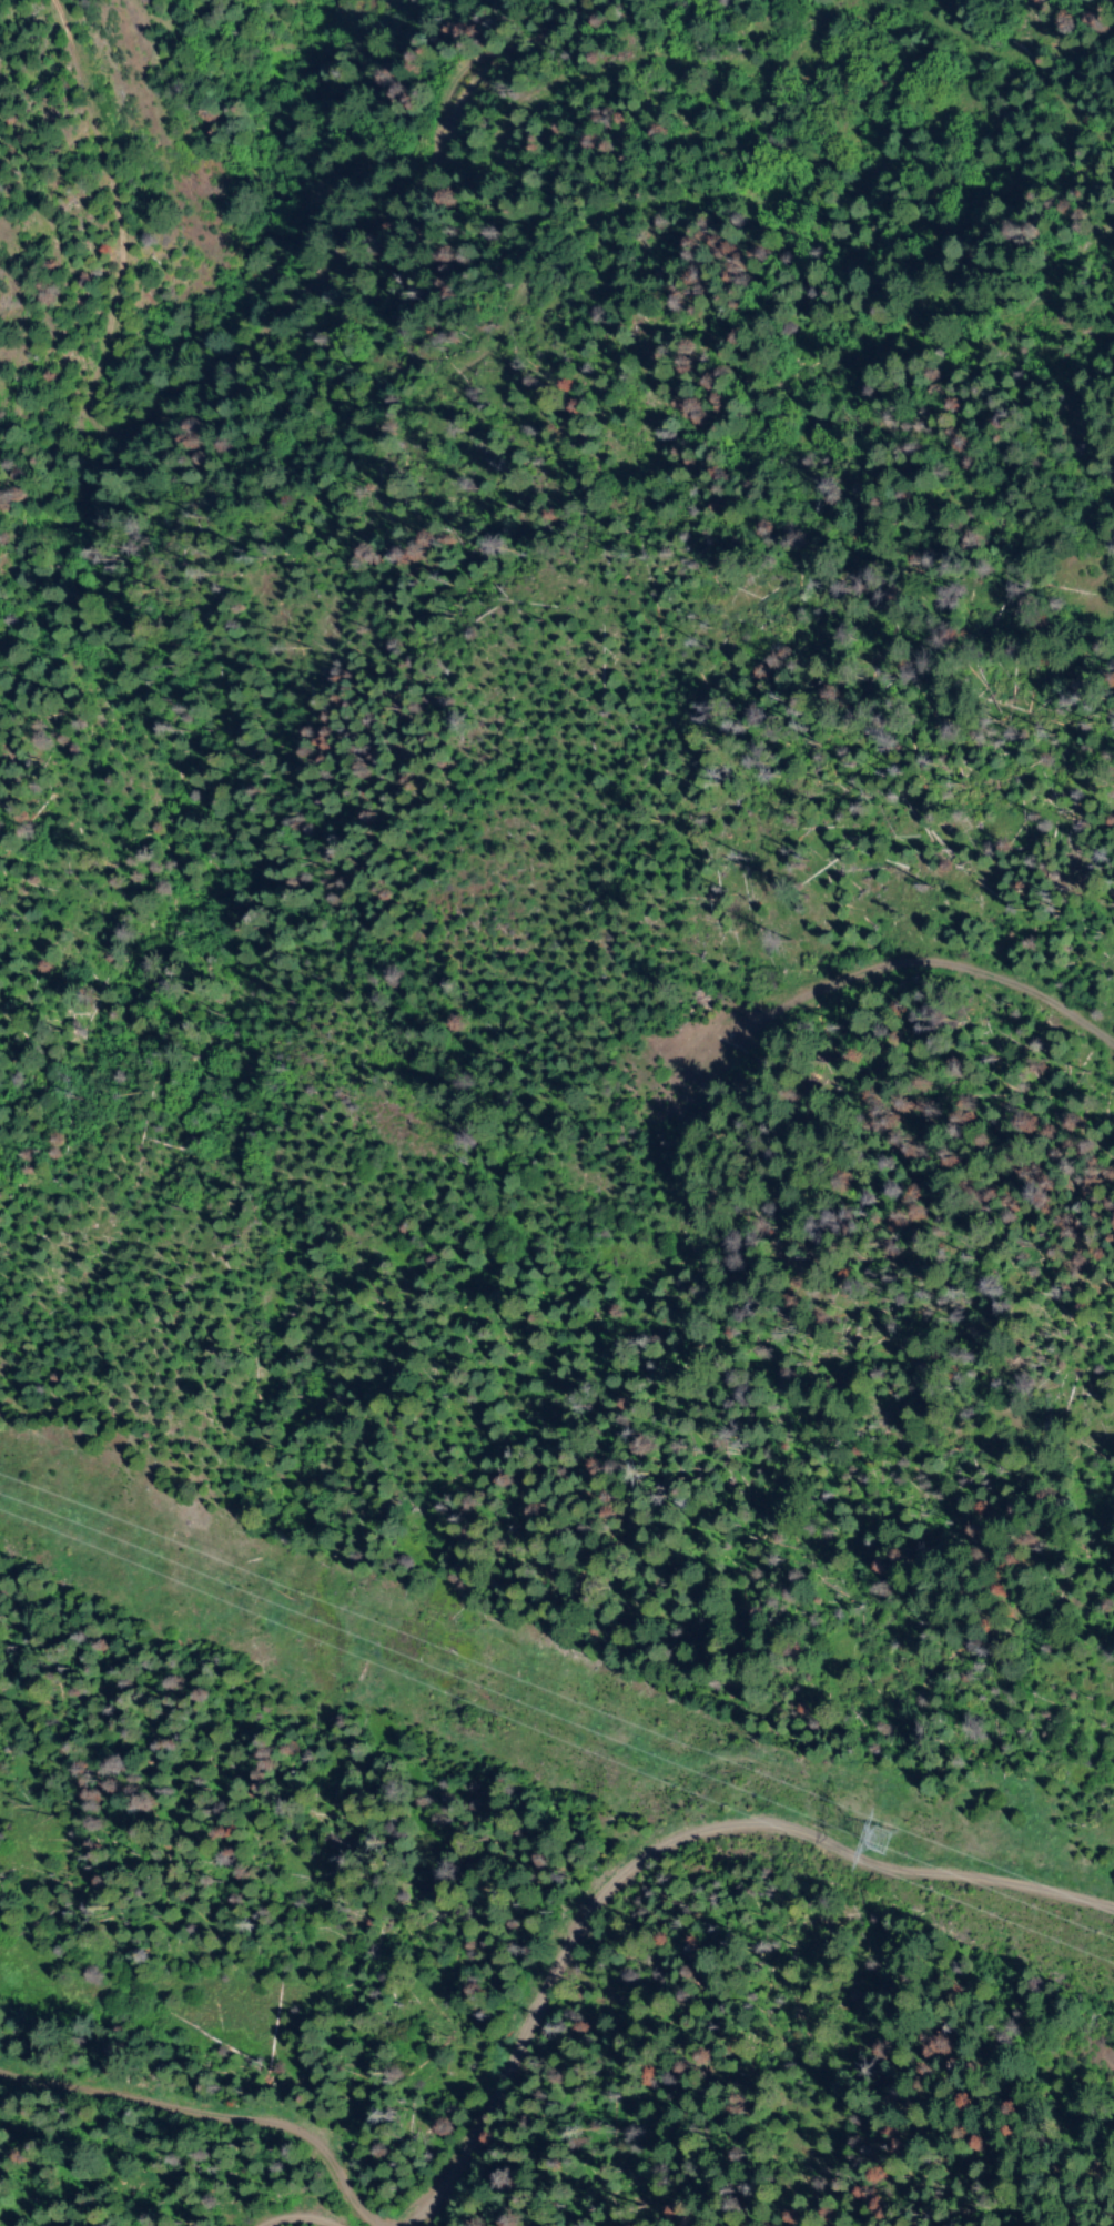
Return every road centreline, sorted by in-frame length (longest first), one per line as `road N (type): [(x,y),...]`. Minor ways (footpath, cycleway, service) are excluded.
road 1 (residential): [(1113,1992),(771,1913),(664,1947),(548,2013),(454,2132),(429,2225)]
road 2 (residential): [(355,2225),(332,2218),(231,2096),(52,2090),(0,2057)]

